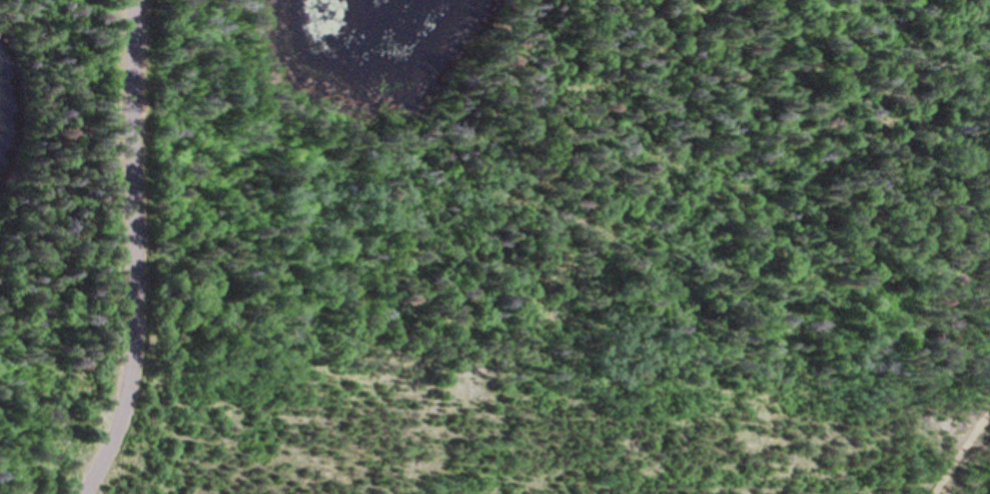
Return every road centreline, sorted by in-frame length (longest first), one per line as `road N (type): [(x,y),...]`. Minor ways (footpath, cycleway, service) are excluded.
road 1 (residential): [(118,0),(120,386),(94,459),(71,493)]

